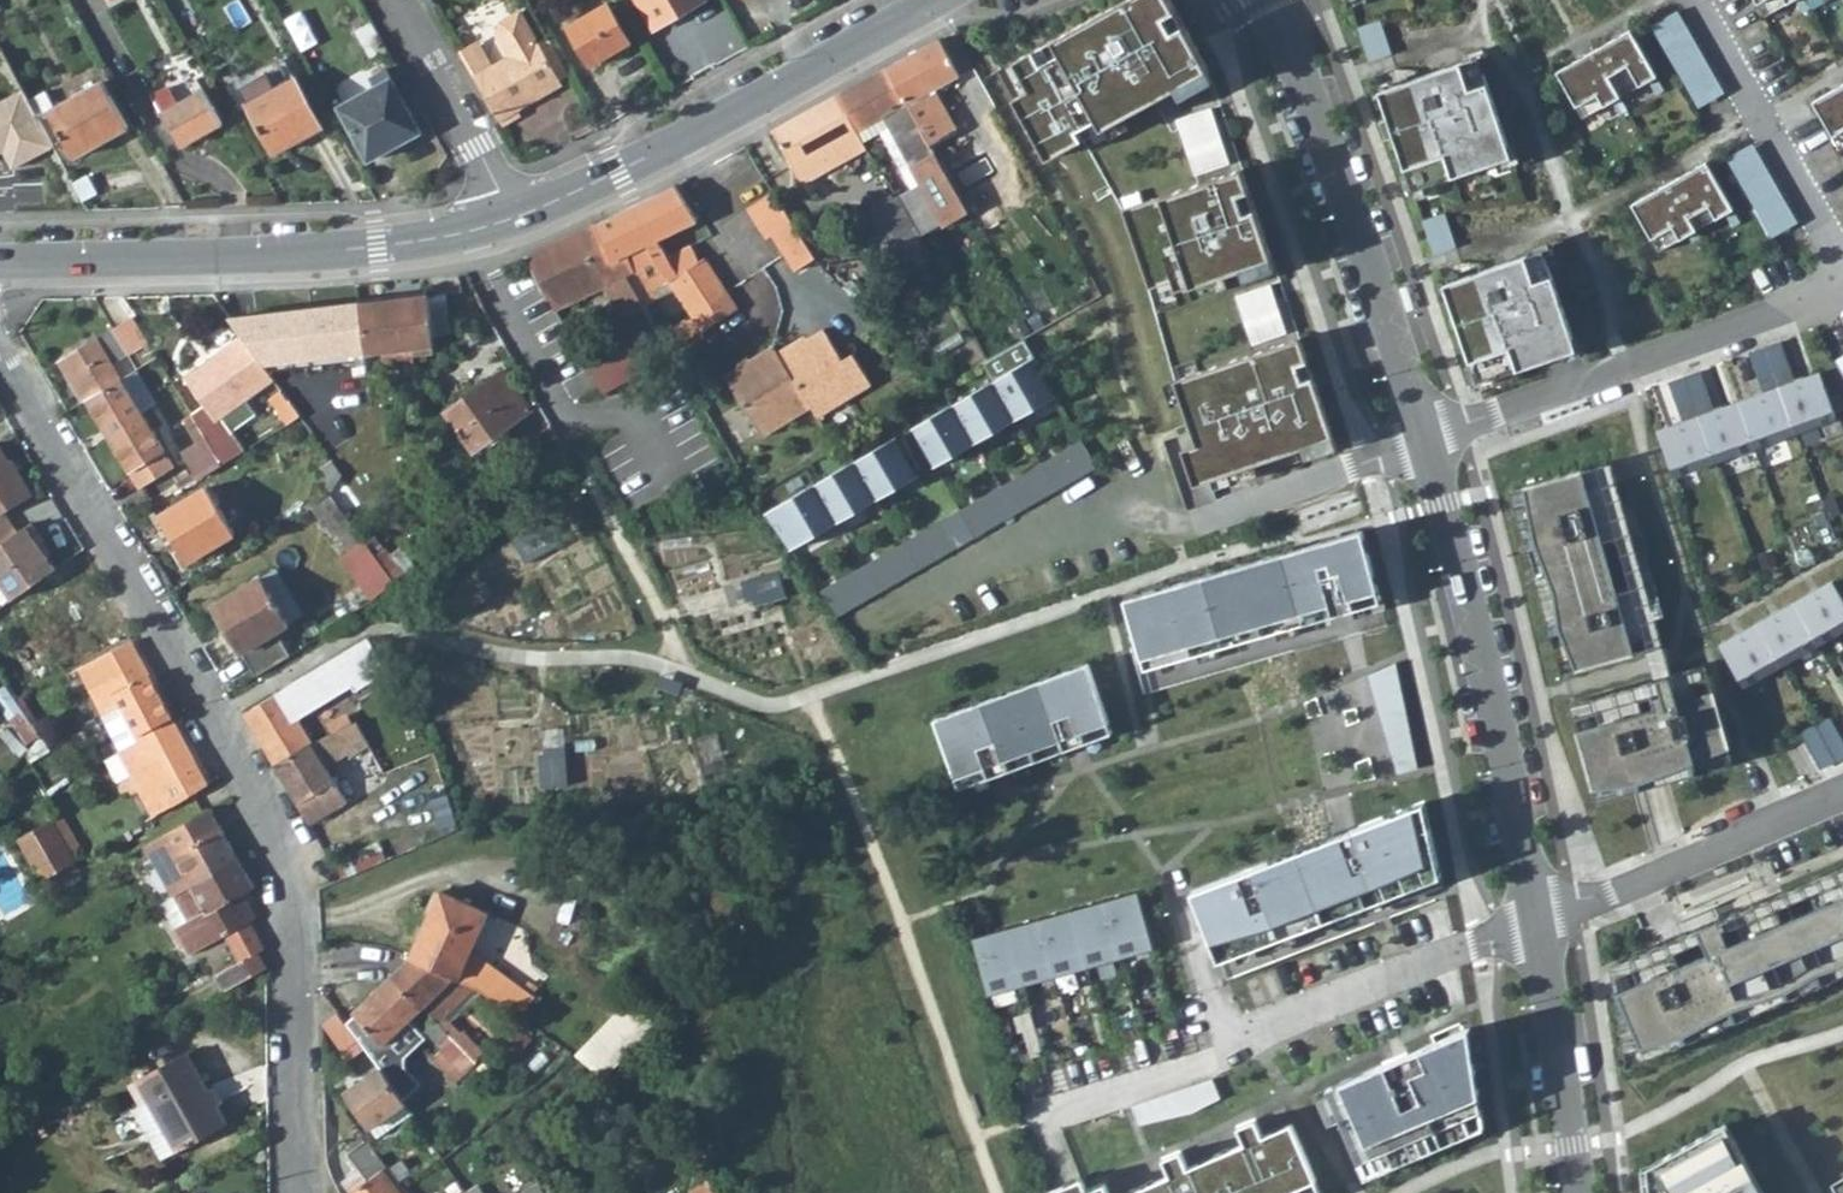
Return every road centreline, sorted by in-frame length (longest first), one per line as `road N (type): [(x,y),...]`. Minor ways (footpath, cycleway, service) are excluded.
road 1 (residential): [(292,1192),(294,892),(254,790),(0,350)]
road 2 (residential): [(888,620),(1425,438)]
road 3 (residential): [(1539,907),(1206,1063),(1044,1118)]
road 4 (tertiary): [(0,259),(390,243),(509,214)]
road 5 (tertiary): [(509,214),(950,0)]
road 6 (residential): [(1425,438),(1539,907)]
road 7 (residential): [(1272,0),(1425,438)]
road 8 (residential): [(1425,438),(1842,286)]
road 9 (residential): [(1539,907),(1577,899),(1842,788)]
road 10 (residential): [(1539,907),(1577,1192)]
road 11 (residential): [(509,214),(393,0)]
road 12 (residential): [(1842,268),(1758,112)]
road 13 (residential): [(1612,198),(1758,112)]
road 14 (residential): [(1758,112),(1695,0)]

